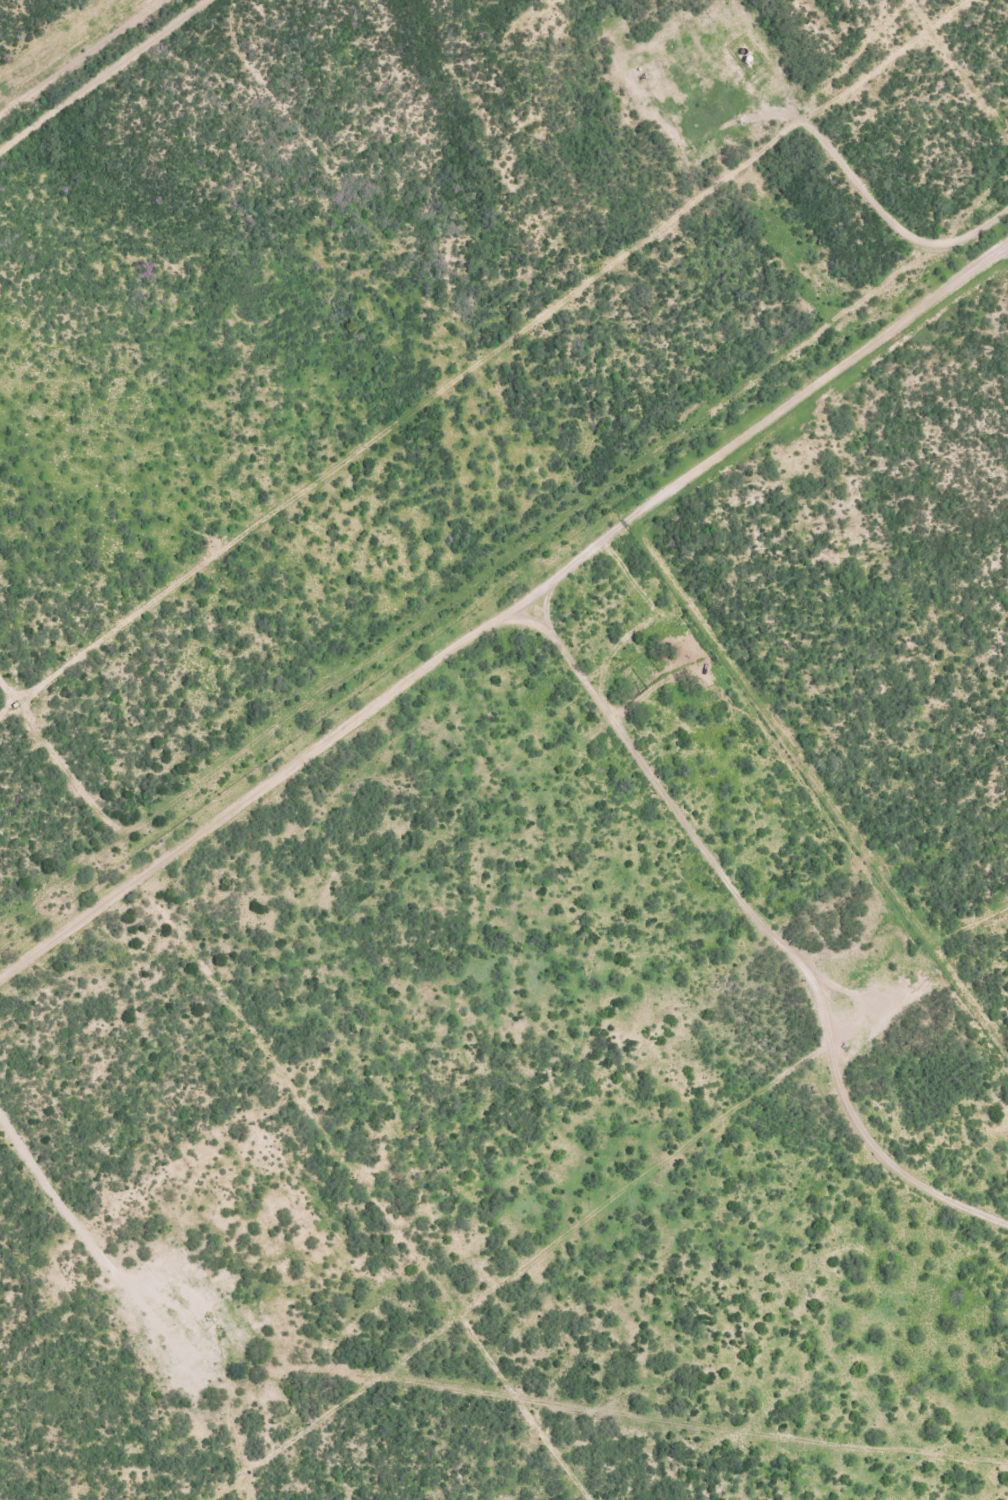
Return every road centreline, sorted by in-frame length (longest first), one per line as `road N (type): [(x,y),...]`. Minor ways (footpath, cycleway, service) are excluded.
road 1 (residential): [(0,962),(1007,218)]
road 2 (residential): [(191,0),(0,135)]

